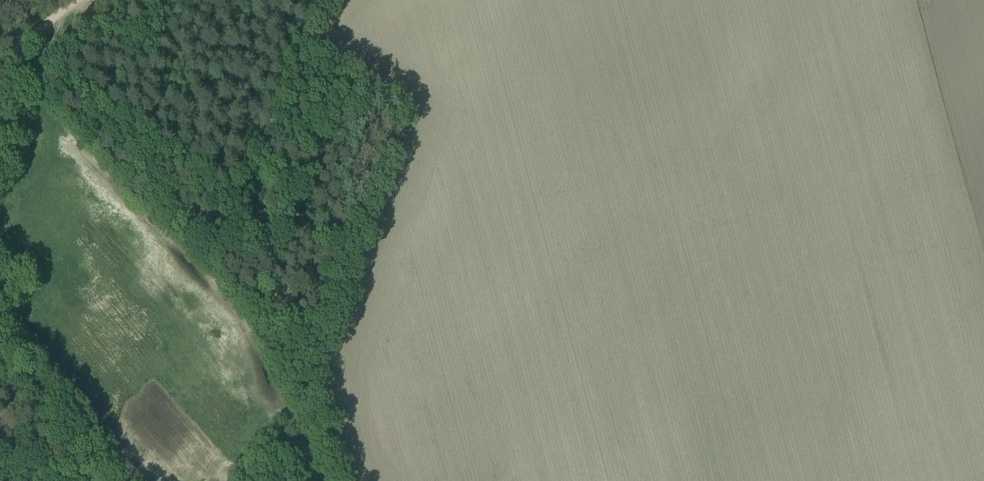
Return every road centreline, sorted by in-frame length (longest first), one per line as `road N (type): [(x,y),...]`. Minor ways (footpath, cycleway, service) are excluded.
road 1 (track): [(312,455),(268,270),(275,209),(270,123),(319,0)]

